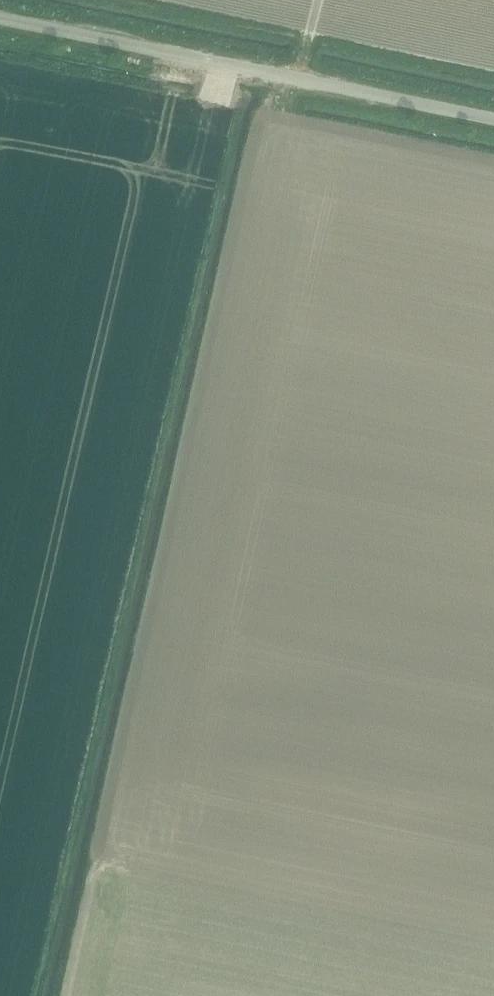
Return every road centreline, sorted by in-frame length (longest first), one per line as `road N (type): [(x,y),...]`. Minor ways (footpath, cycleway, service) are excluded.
road 1 (unclassified): [(493,120),(0,17)]

